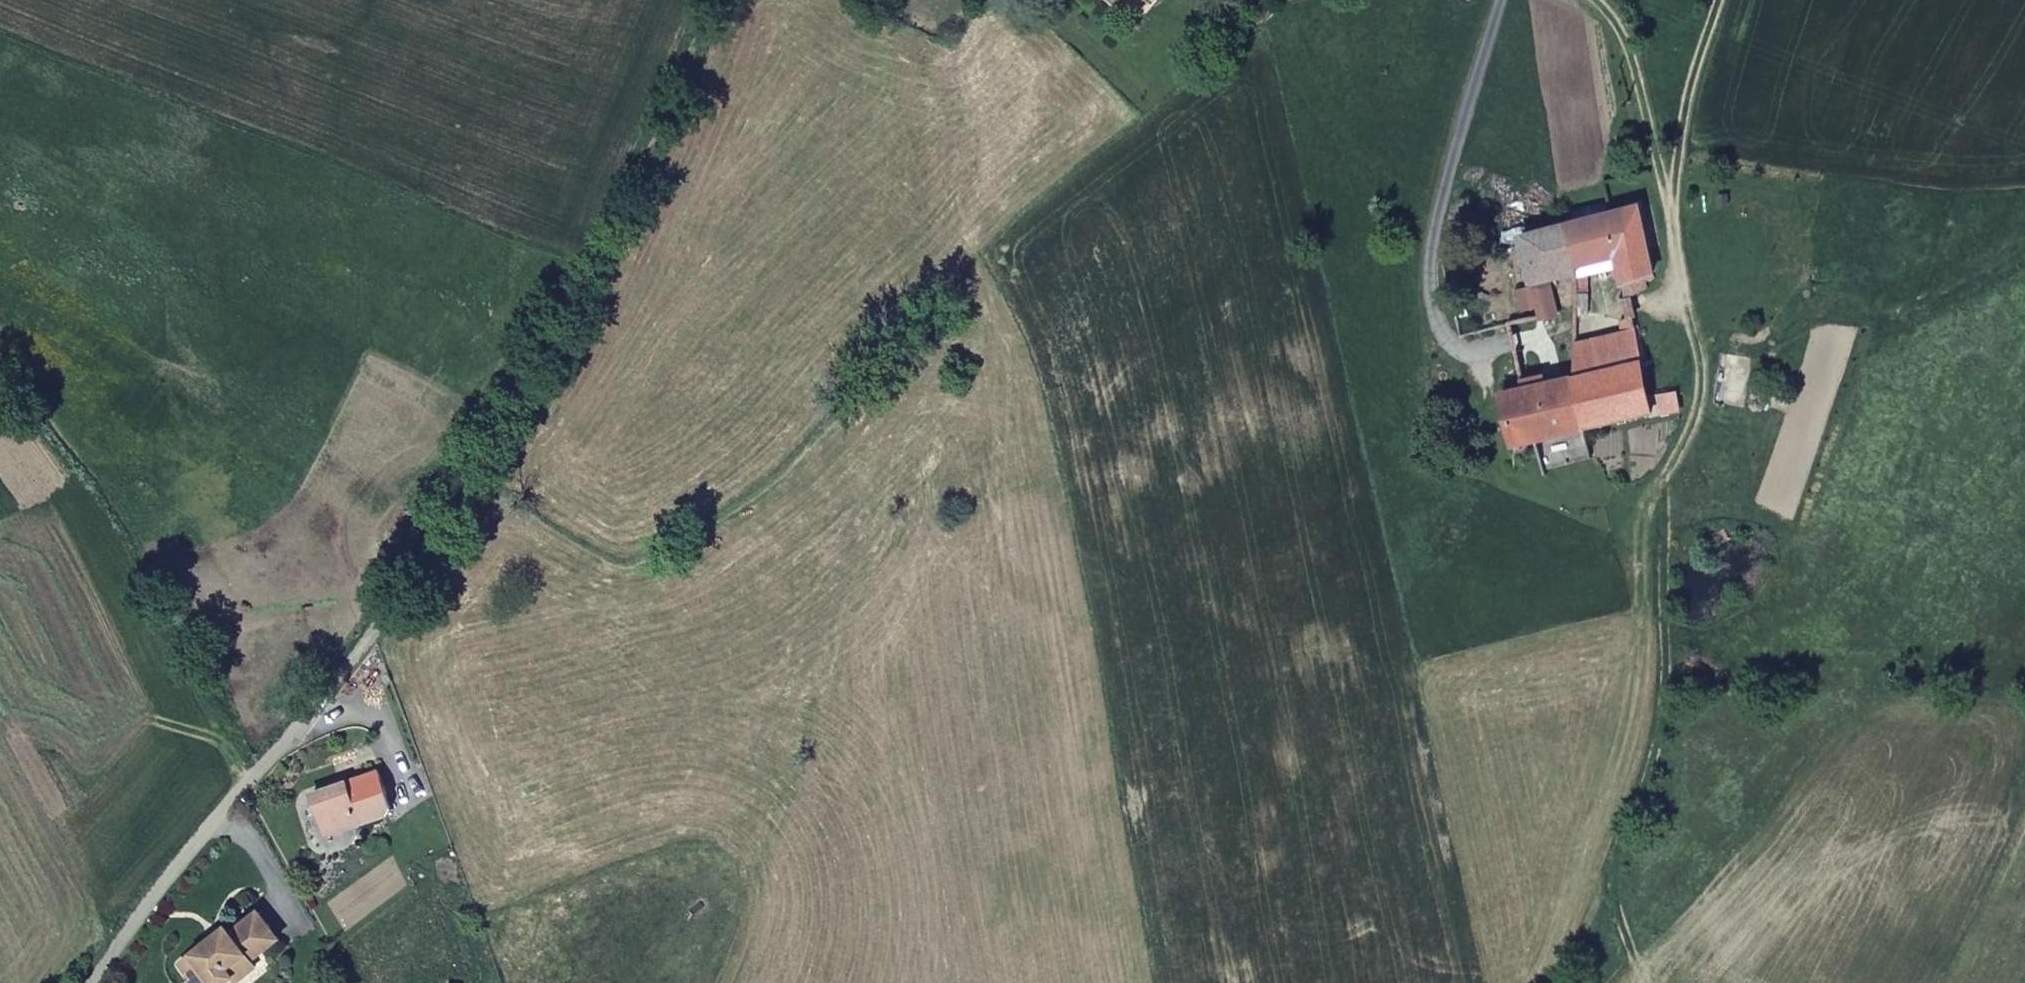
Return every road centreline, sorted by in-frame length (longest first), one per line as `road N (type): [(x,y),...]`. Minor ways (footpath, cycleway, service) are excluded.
road 1 (track): [(1639,982),(1626,961),(1610,879),(1657,708),(1665,475),(1690,419),(1696,381),(1640,74),(1595,0)]
road 2 (unclassified): [(314,692),(245,773),(122,942),(103,982)]

